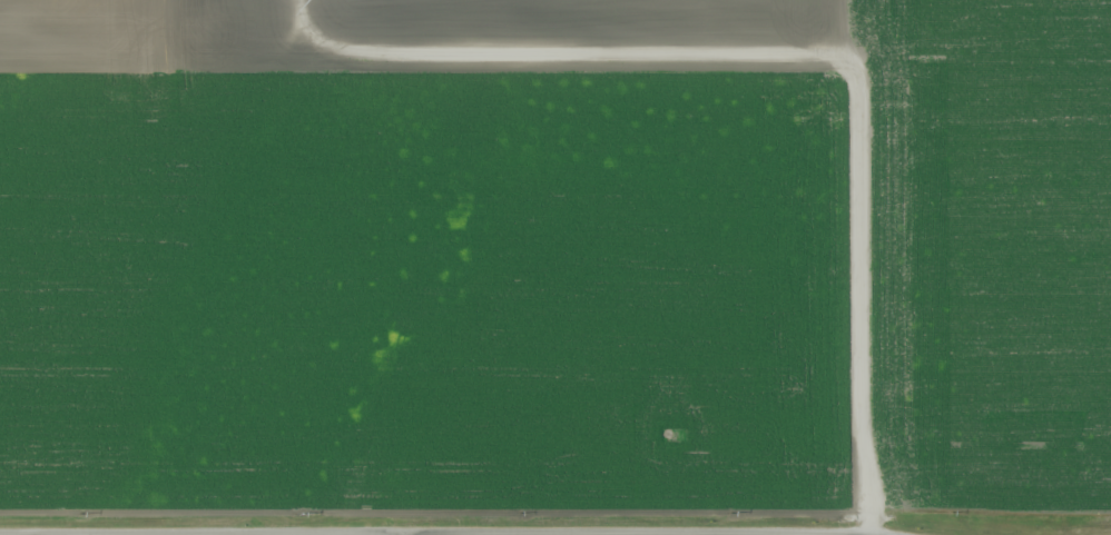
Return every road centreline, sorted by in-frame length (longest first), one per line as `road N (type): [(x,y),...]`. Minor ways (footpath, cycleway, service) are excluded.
road 1 (residential): [(307,0),(313,31),(424,56),(832,53),(854,82),(864,534)]
road 2 (track): [(0,516),(864,507)]

